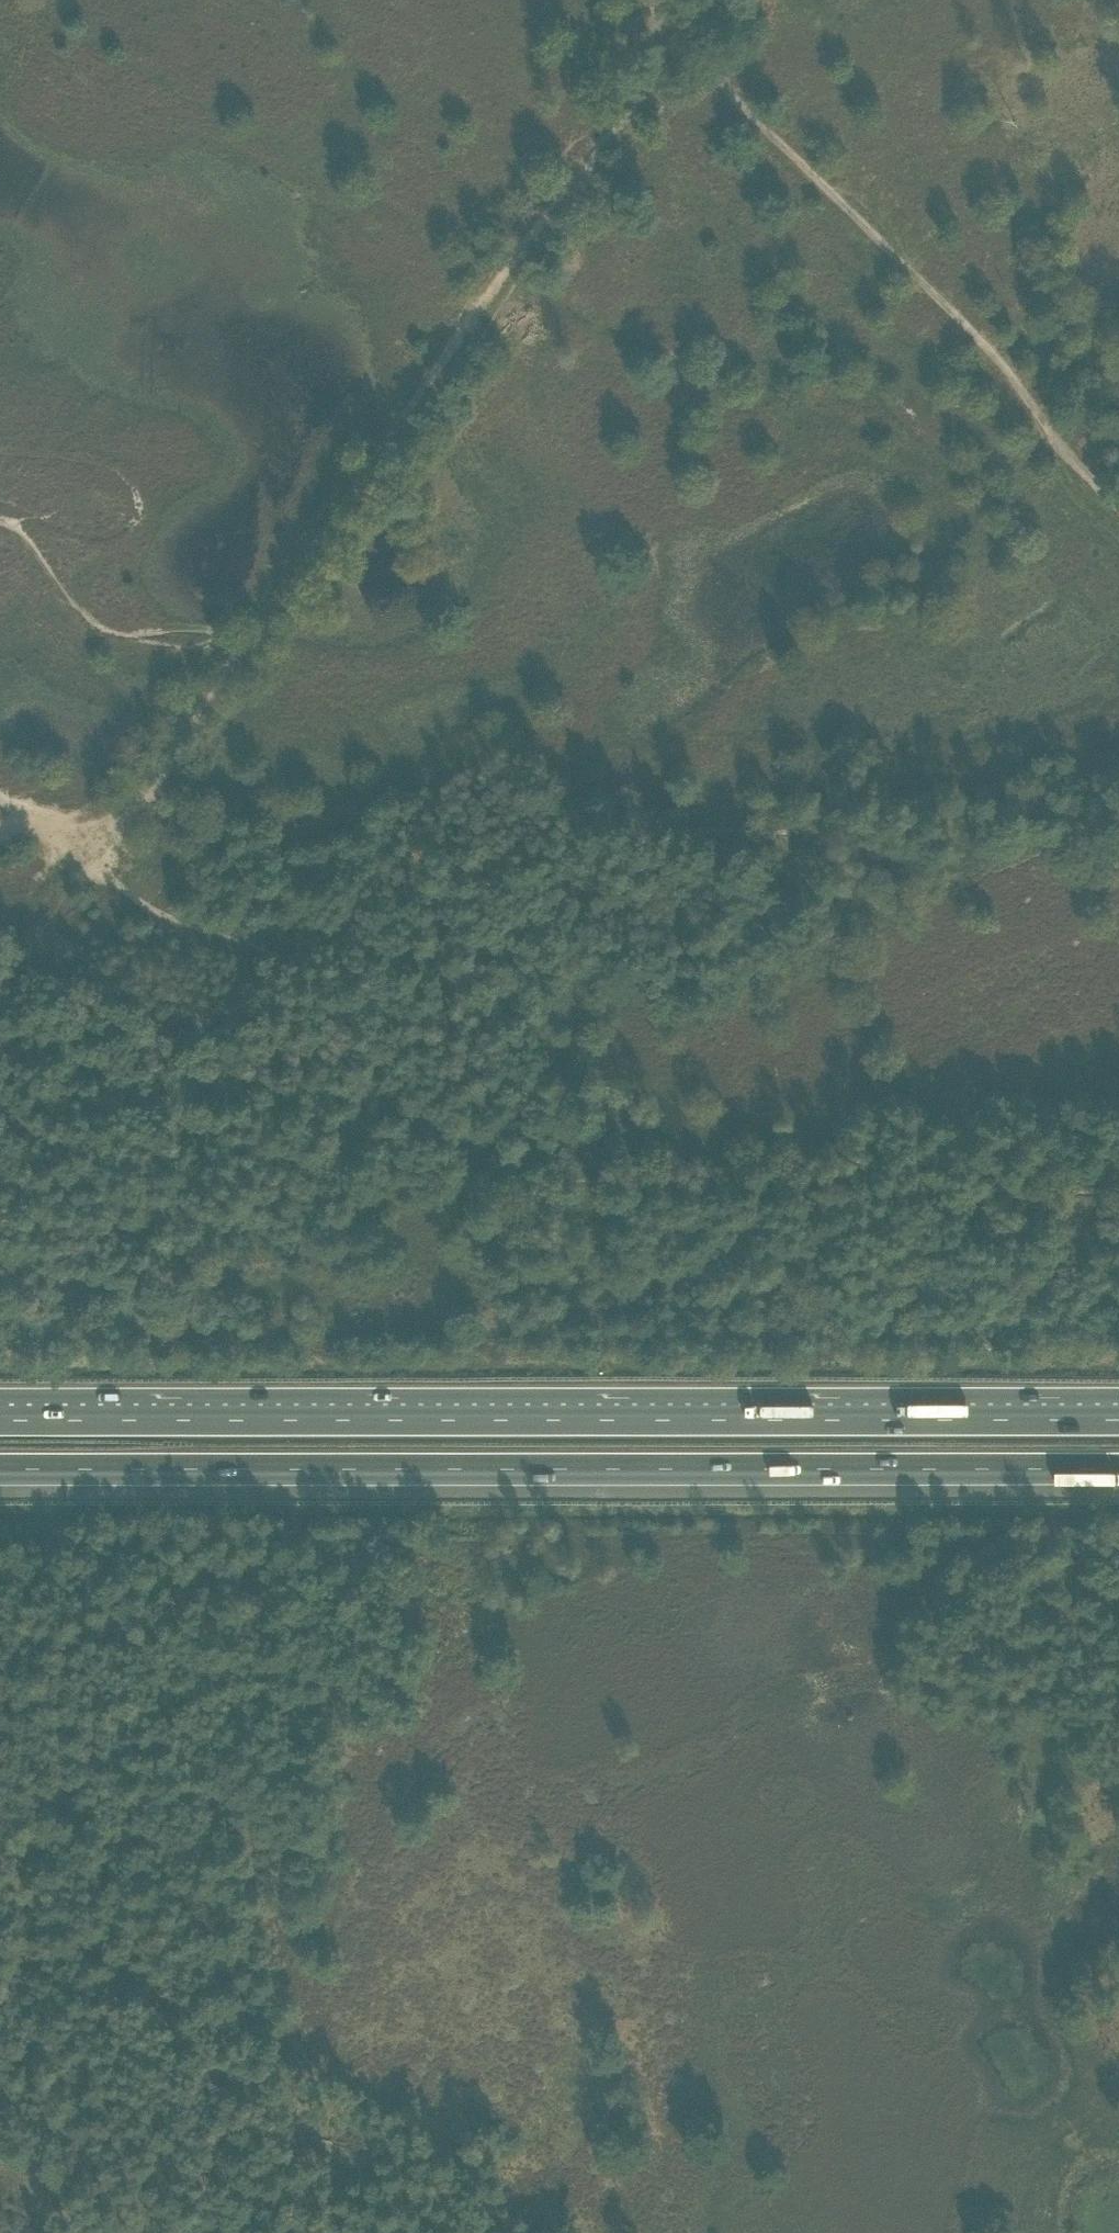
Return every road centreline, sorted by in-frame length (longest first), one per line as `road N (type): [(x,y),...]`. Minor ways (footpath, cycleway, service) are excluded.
road 1 (motorway): [(1118,1419),(0,1418)]
road 2 (track): [(1118,1222),(0,1223)]
road 3 (motorway): [(0,1469),(1118,1469)]

